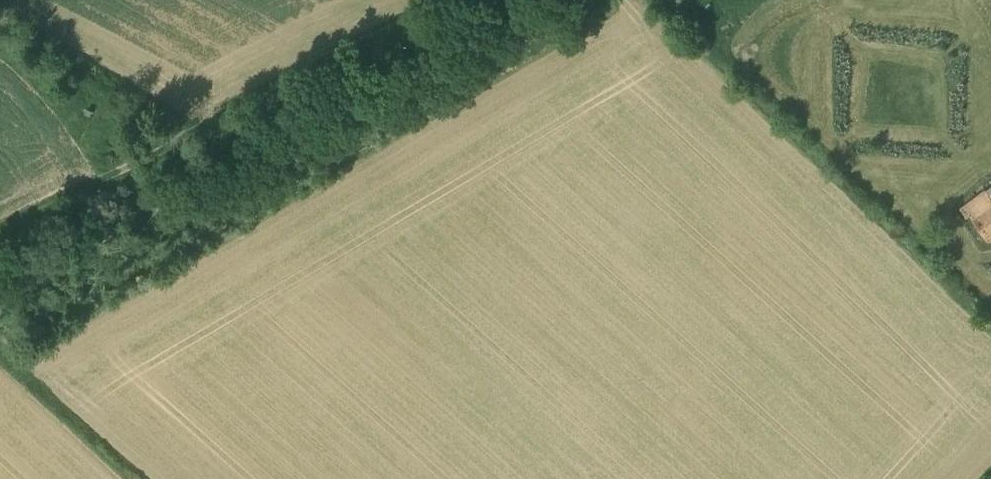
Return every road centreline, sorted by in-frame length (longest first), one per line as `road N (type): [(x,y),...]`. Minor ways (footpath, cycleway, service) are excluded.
road 1 (track): [(0,245),(237,111),(458,0)]

